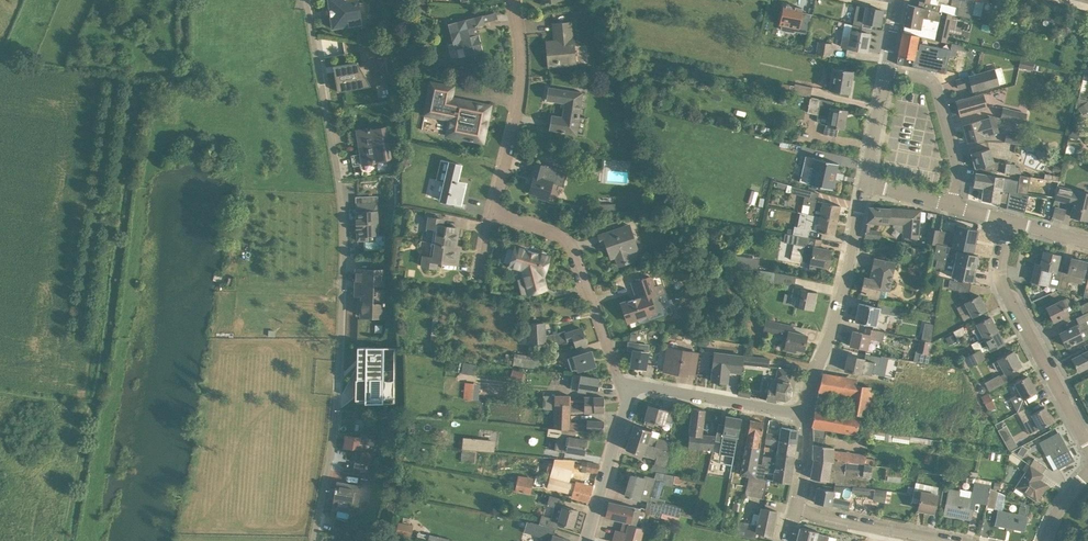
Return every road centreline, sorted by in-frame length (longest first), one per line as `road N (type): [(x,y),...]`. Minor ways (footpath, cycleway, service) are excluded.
road 1 (unclassified): [(310,540),(327,438),(340,257),(338,165),(308,0)]
road 2 (residential): [(1087,446),(1003,288),(1010,221)]
road 3 (residential): [(629,387),(617,375),(571,245),(559,234),(488,215)]
road 4 (residential): [(802,409),(864,183)]
road 5 (residential): [(488,215),(520,78),(512,0)]
road 6 (residential): [(951,207),(957,169),(934,86),(886,68)]
road 7 (residential): [(802,409),(629,387)]
road 8 (unclassified): [(962,540),(793,504)]
road 9 (residential): [(586,540),(629,387)]

